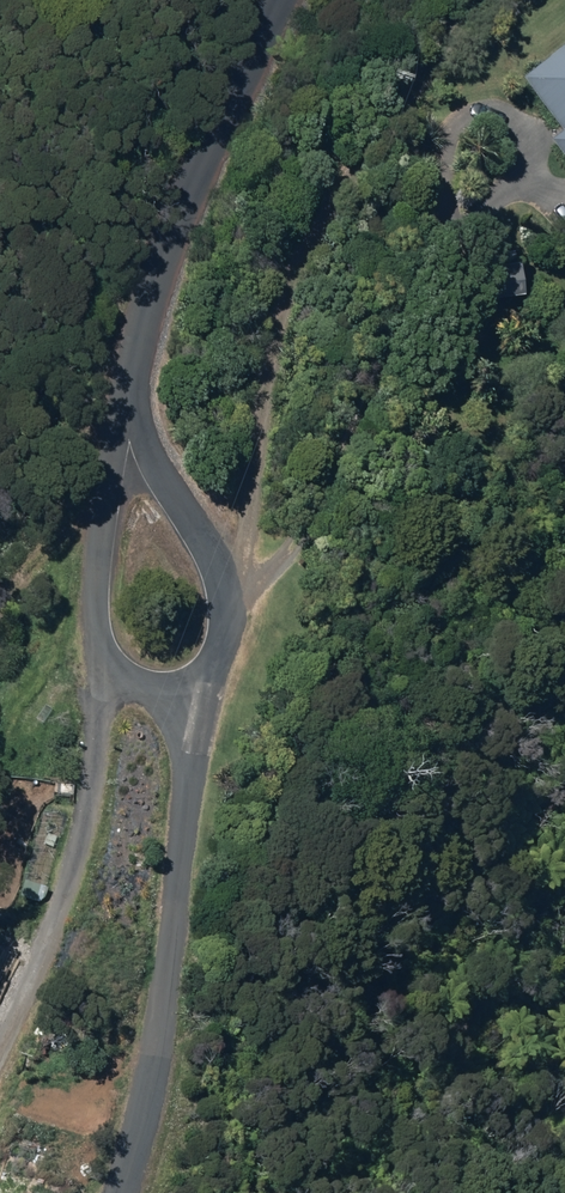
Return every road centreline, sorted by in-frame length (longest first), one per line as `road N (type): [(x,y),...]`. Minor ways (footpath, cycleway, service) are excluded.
road 1 (unclassified): [(185,720),(189,789),(164,1029),(122,1192)]
road 2 (unclassified): [(185,720),(114,676),(93,633),(97,543),(133,367)]
road 3 (unclassified): [(269,0),(176,198),(133,367)]
road 4 (unclassified): [(133,367),(157,450),(224,588),(223,640),(210,681),(185,720)]

